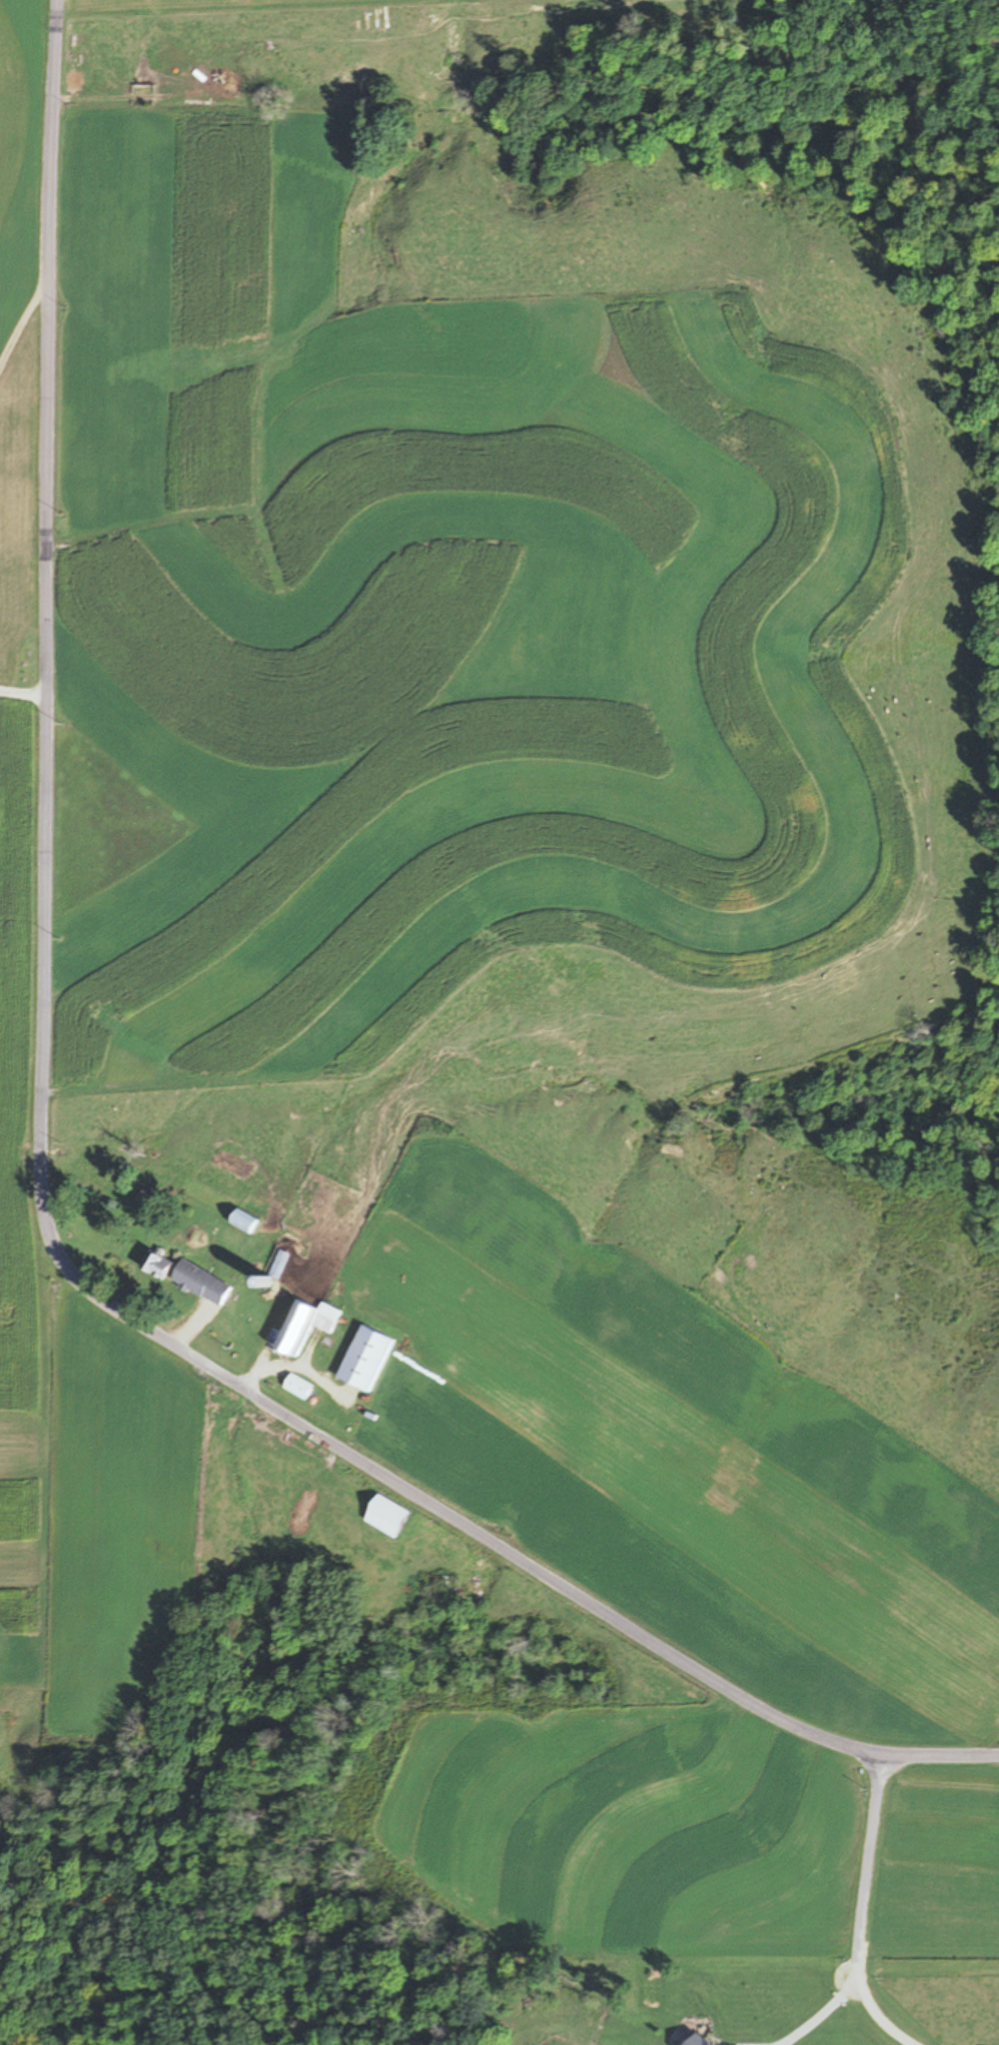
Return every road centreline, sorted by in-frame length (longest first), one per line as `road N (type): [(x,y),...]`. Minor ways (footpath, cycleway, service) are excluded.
road 1 (residential): [(998,1759),(856,1751),(714,1685),(218,1379),(90,1286),(55,1241),(46,1204),(50,267),(61,0)]

